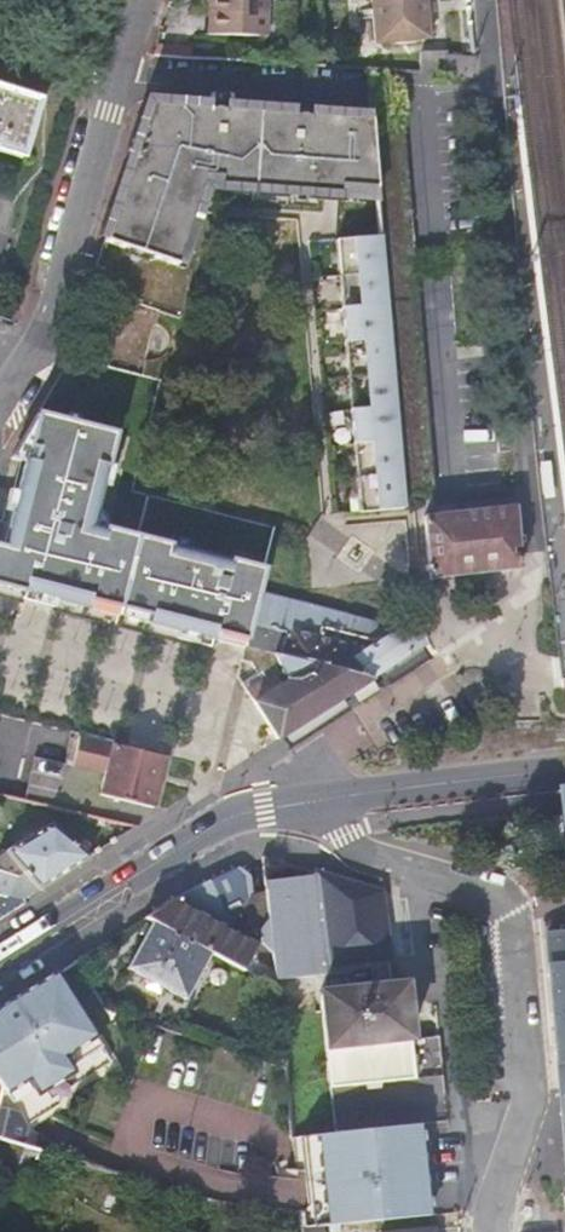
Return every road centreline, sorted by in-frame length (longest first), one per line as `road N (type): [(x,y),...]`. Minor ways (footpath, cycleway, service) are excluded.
road 1 (residential): [(319,800),(374,857),(454,880),(499,902),(512,921),(524,1101),(495,1196),(496,1231)]
road 2 (unclassified): [(478,0),(529,531)]
road 3 (secondary): [(0,964),(221,831),(319,800)]
road 4 (residential): [(117,81),(39,339),(0,407)]
road 5 (residential): [(117,81),(417,96)]
road 6 (residential): [(319,800),(325,756),(447,666)]
road 7 (residential): [(389,791),(564,769)]

